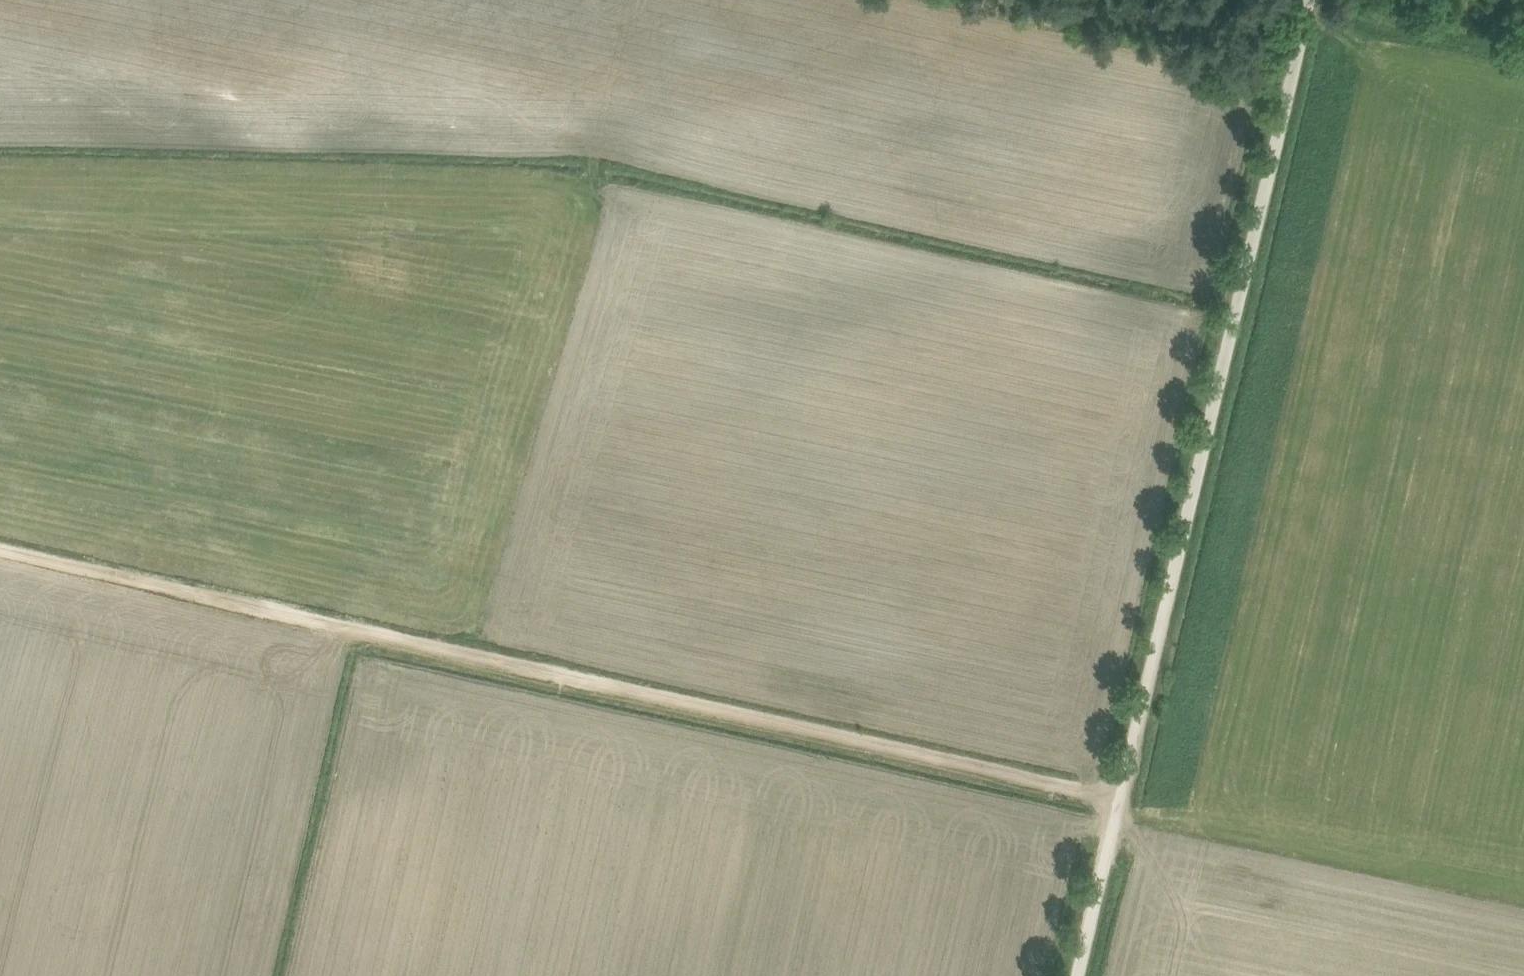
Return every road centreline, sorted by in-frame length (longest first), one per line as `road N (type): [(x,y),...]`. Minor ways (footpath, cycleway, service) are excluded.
road 1 (track): [(1120,797),(0,551)]
road 2 (unclassified): [(1078,975),(1308,0)]

